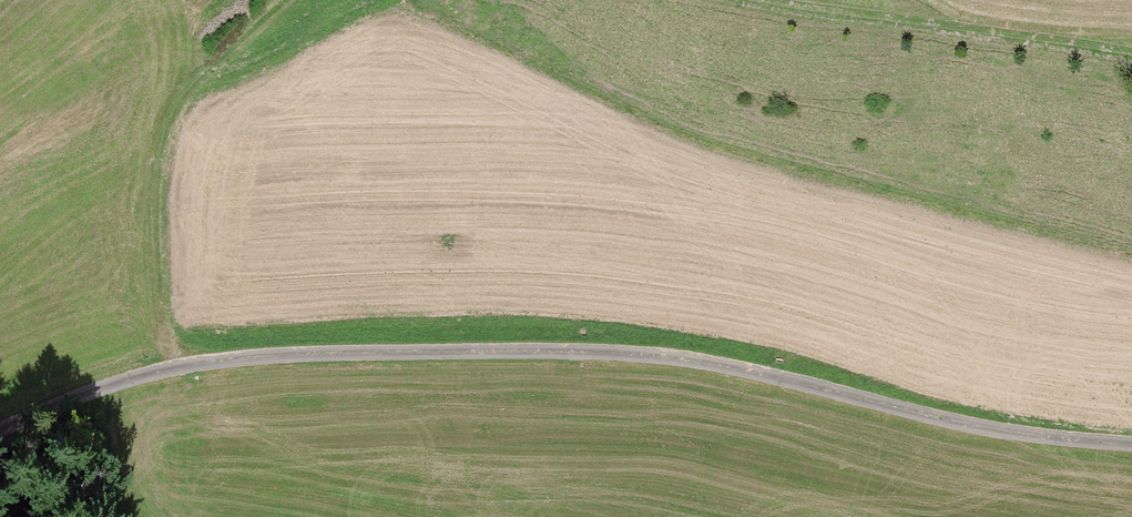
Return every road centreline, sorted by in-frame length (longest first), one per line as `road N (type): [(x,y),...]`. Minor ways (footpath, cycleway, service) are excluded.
road 1 (track): [(1131,446),(975,427),(704,363),(632,354),(295,354),(201,364),(112,382),(0,429)]
road 2 (track): [(161,370),(153,248),(158,139),(173,101),(201,65),(295,0)]
road 3 (track): [(754,0),(1131,57)]

